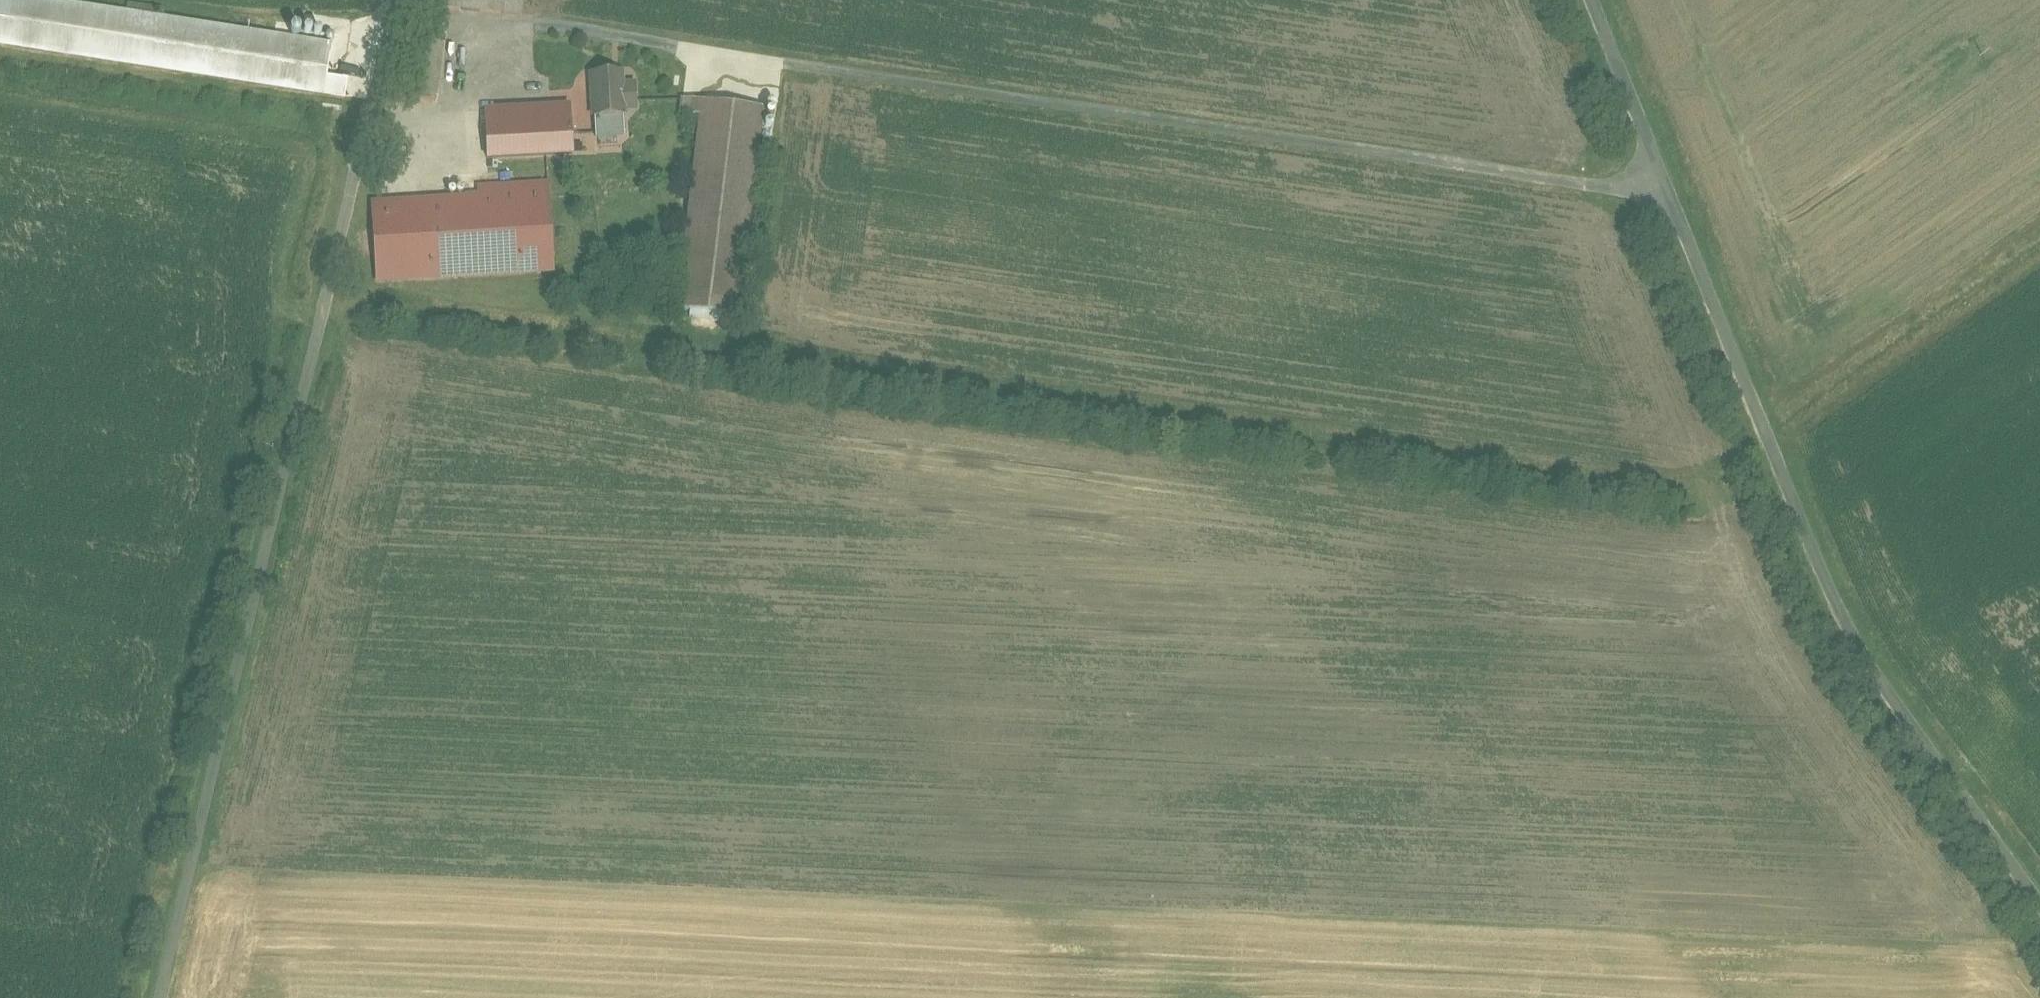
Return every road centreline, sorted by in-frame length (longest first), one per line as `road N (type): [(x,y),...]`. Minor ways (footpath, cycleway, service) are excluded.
road 1 (unclassified): [(159,997),(398,0)]
road 2 (unclassified): [(1587,0),(1831,596),(1899,711),(2039,905)]

